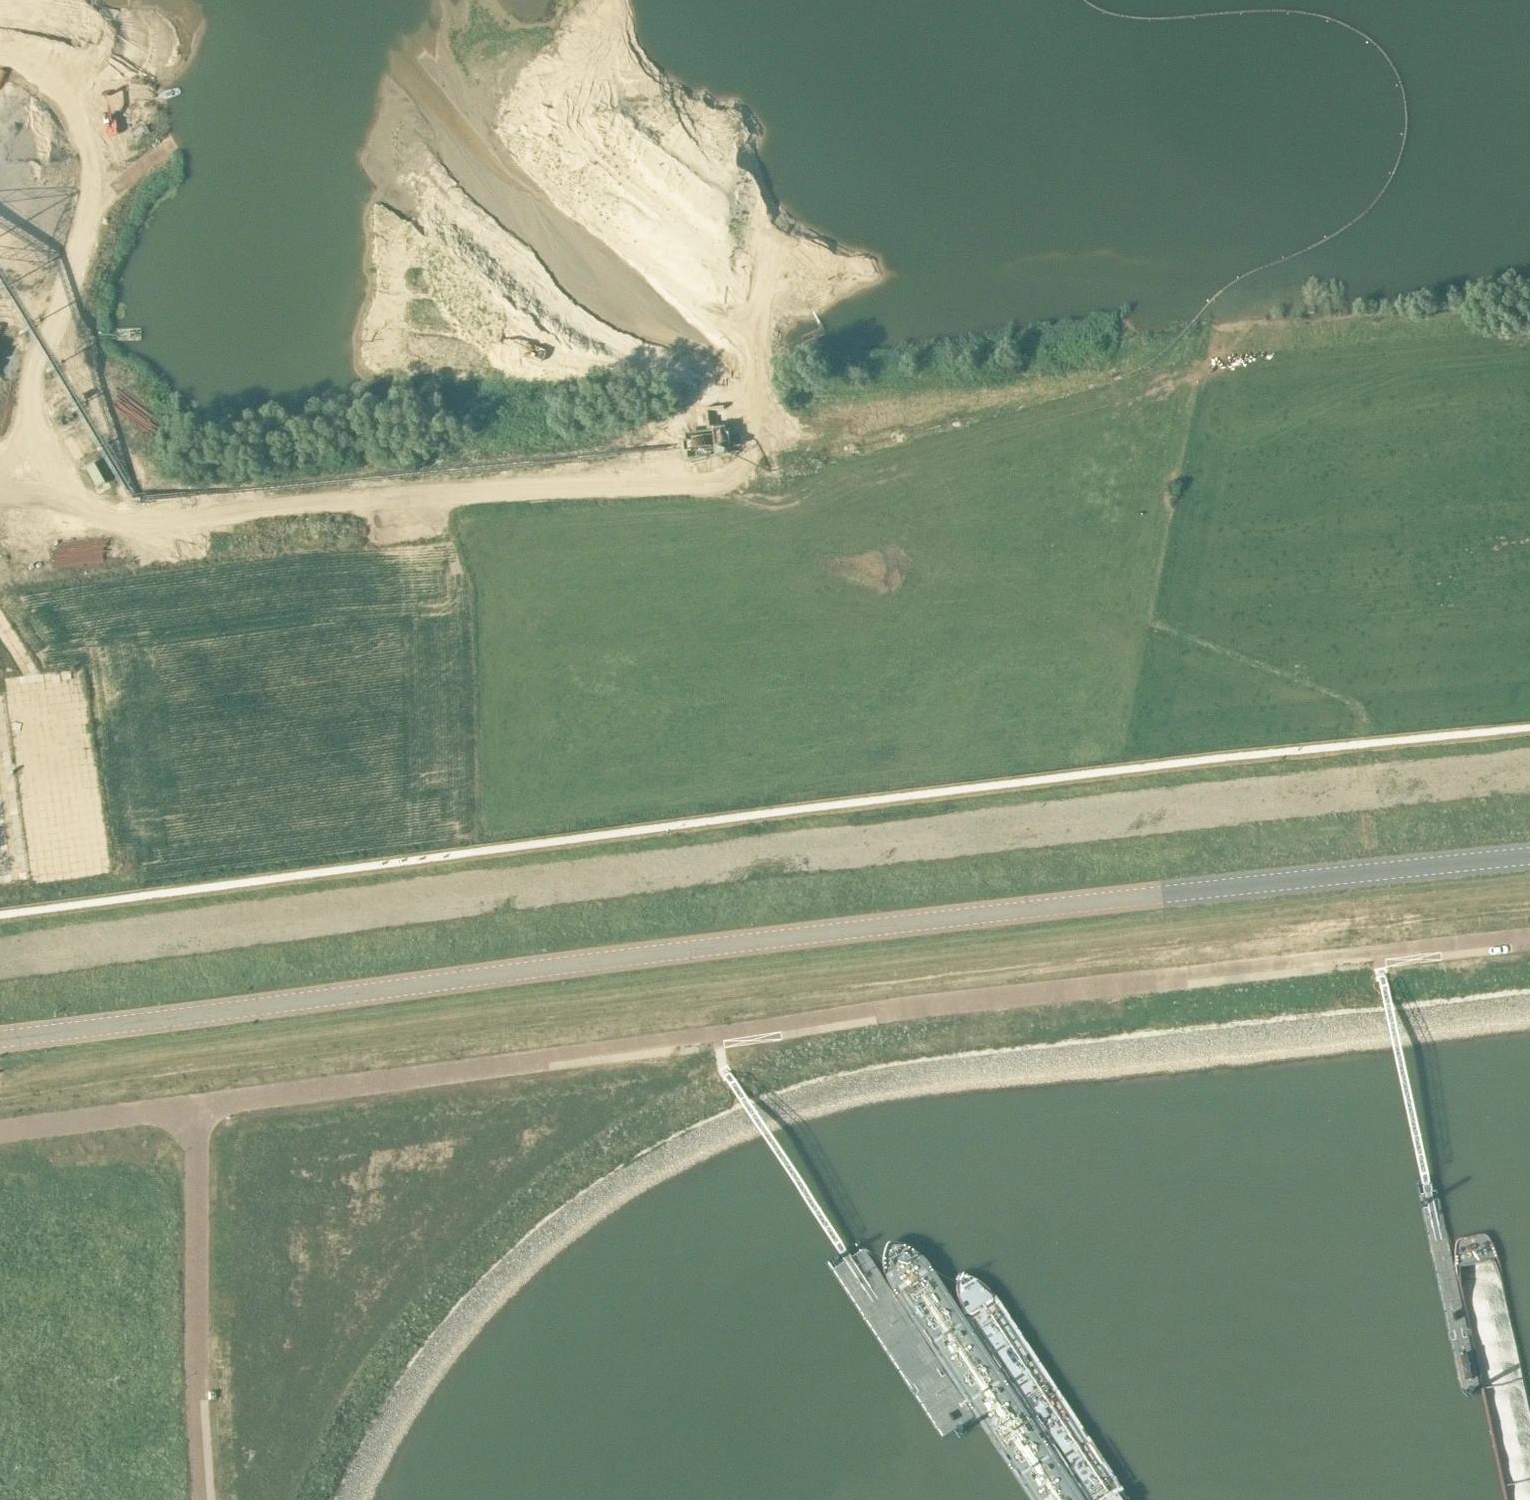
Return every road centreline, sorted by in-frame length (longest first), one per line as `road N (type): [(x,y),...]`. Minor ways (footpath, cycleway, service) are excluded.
road 1 (secondary): [(0,1038),(891,925),(1529,854)]

